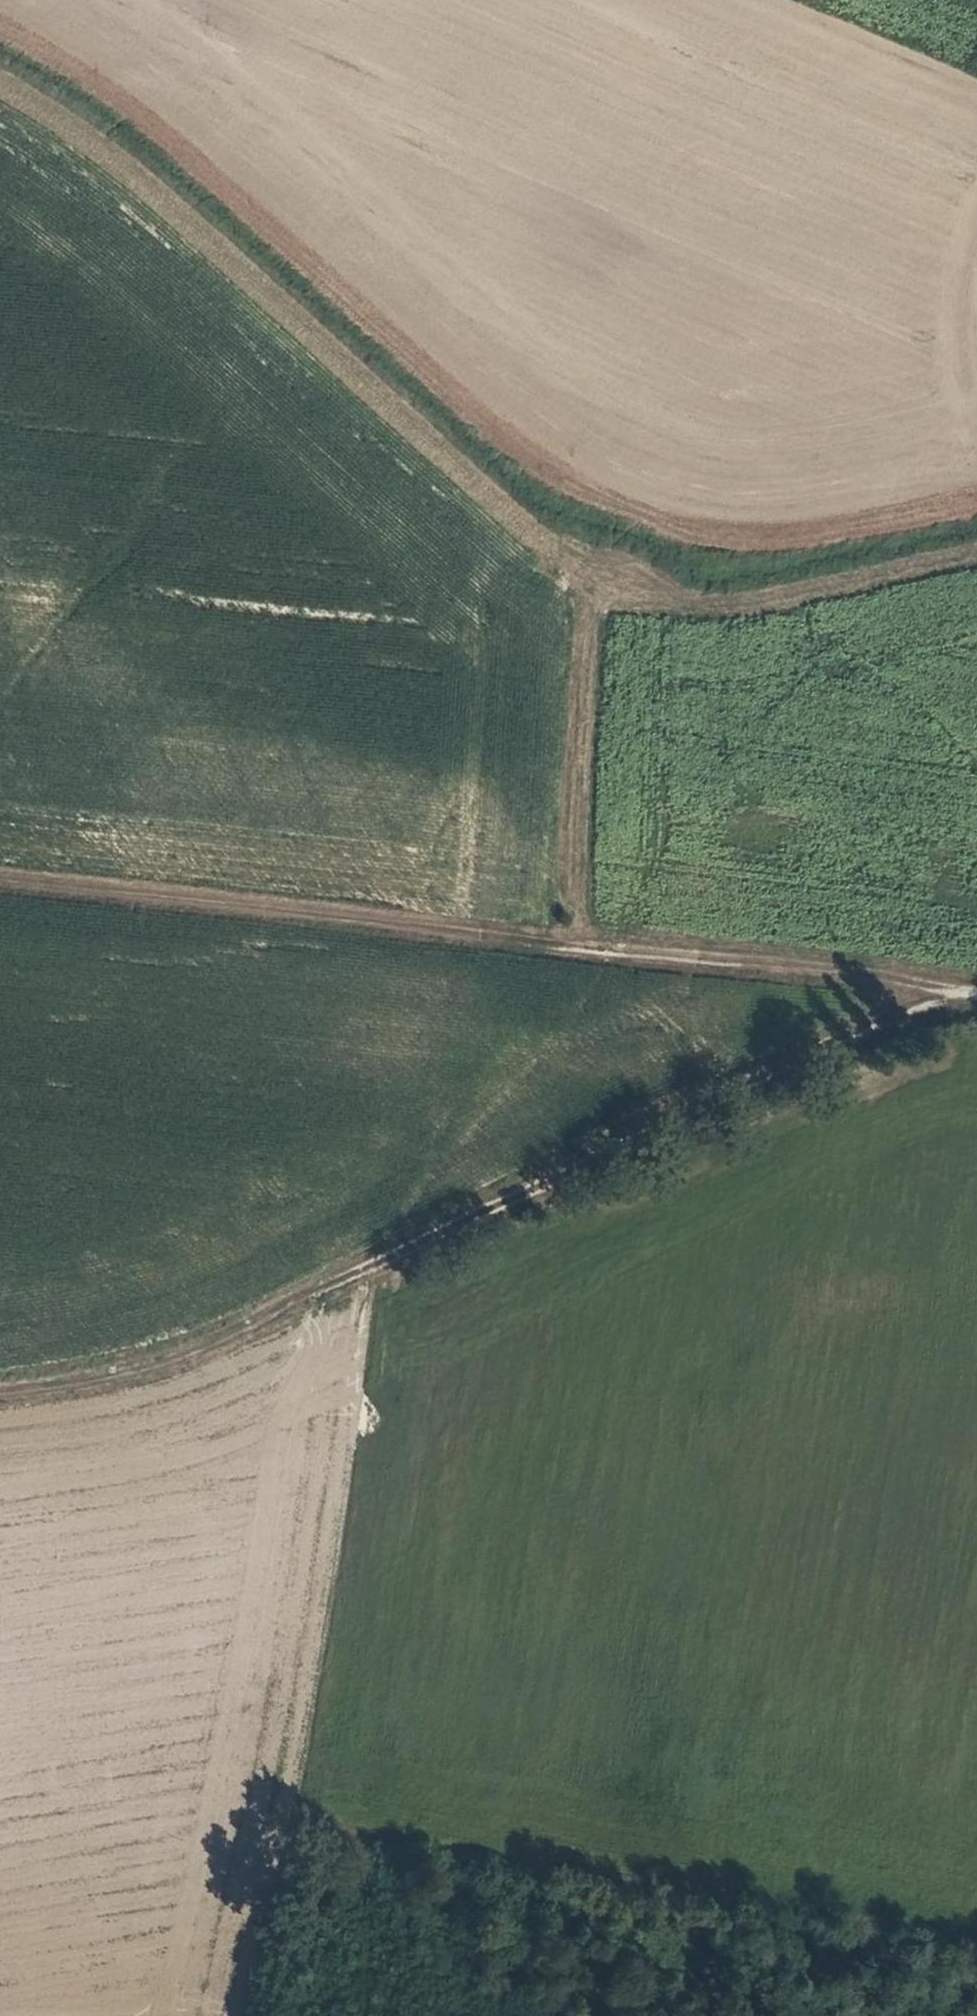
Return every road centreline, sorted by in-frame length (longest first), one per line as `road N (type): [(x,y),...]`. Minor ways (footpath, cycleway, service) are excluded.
road 1 (track): [(974,1003),(713,1091),(392,1252),(171,1351),(0,1379)]
road 2 (track): [(976,1004),(0,912)]

